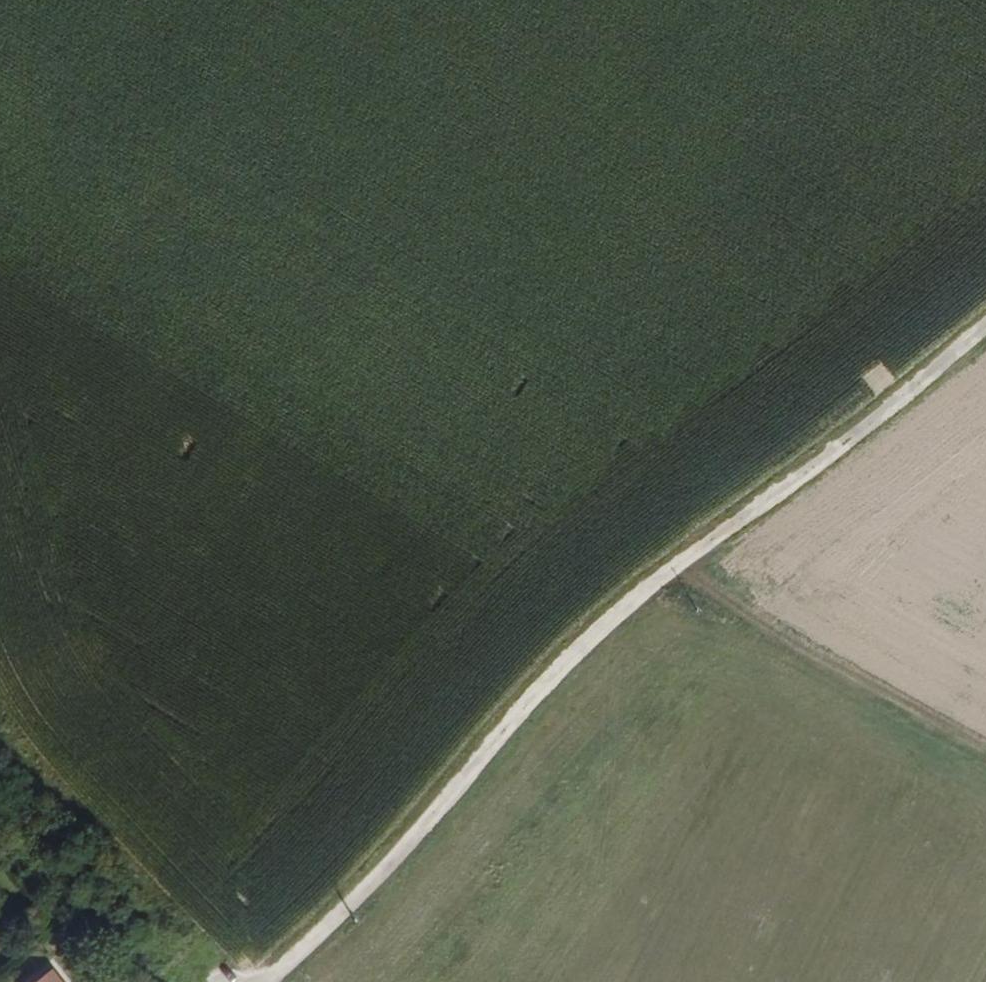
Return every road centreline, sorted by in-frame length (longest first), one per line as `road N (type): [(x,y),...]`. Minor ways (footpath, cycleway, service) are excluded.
road 1 (track): [(664,574),(264,981)]
road 2 (track): [(985,329),(664,574)]
road 3 (track): [(985,747),(664,574)]

